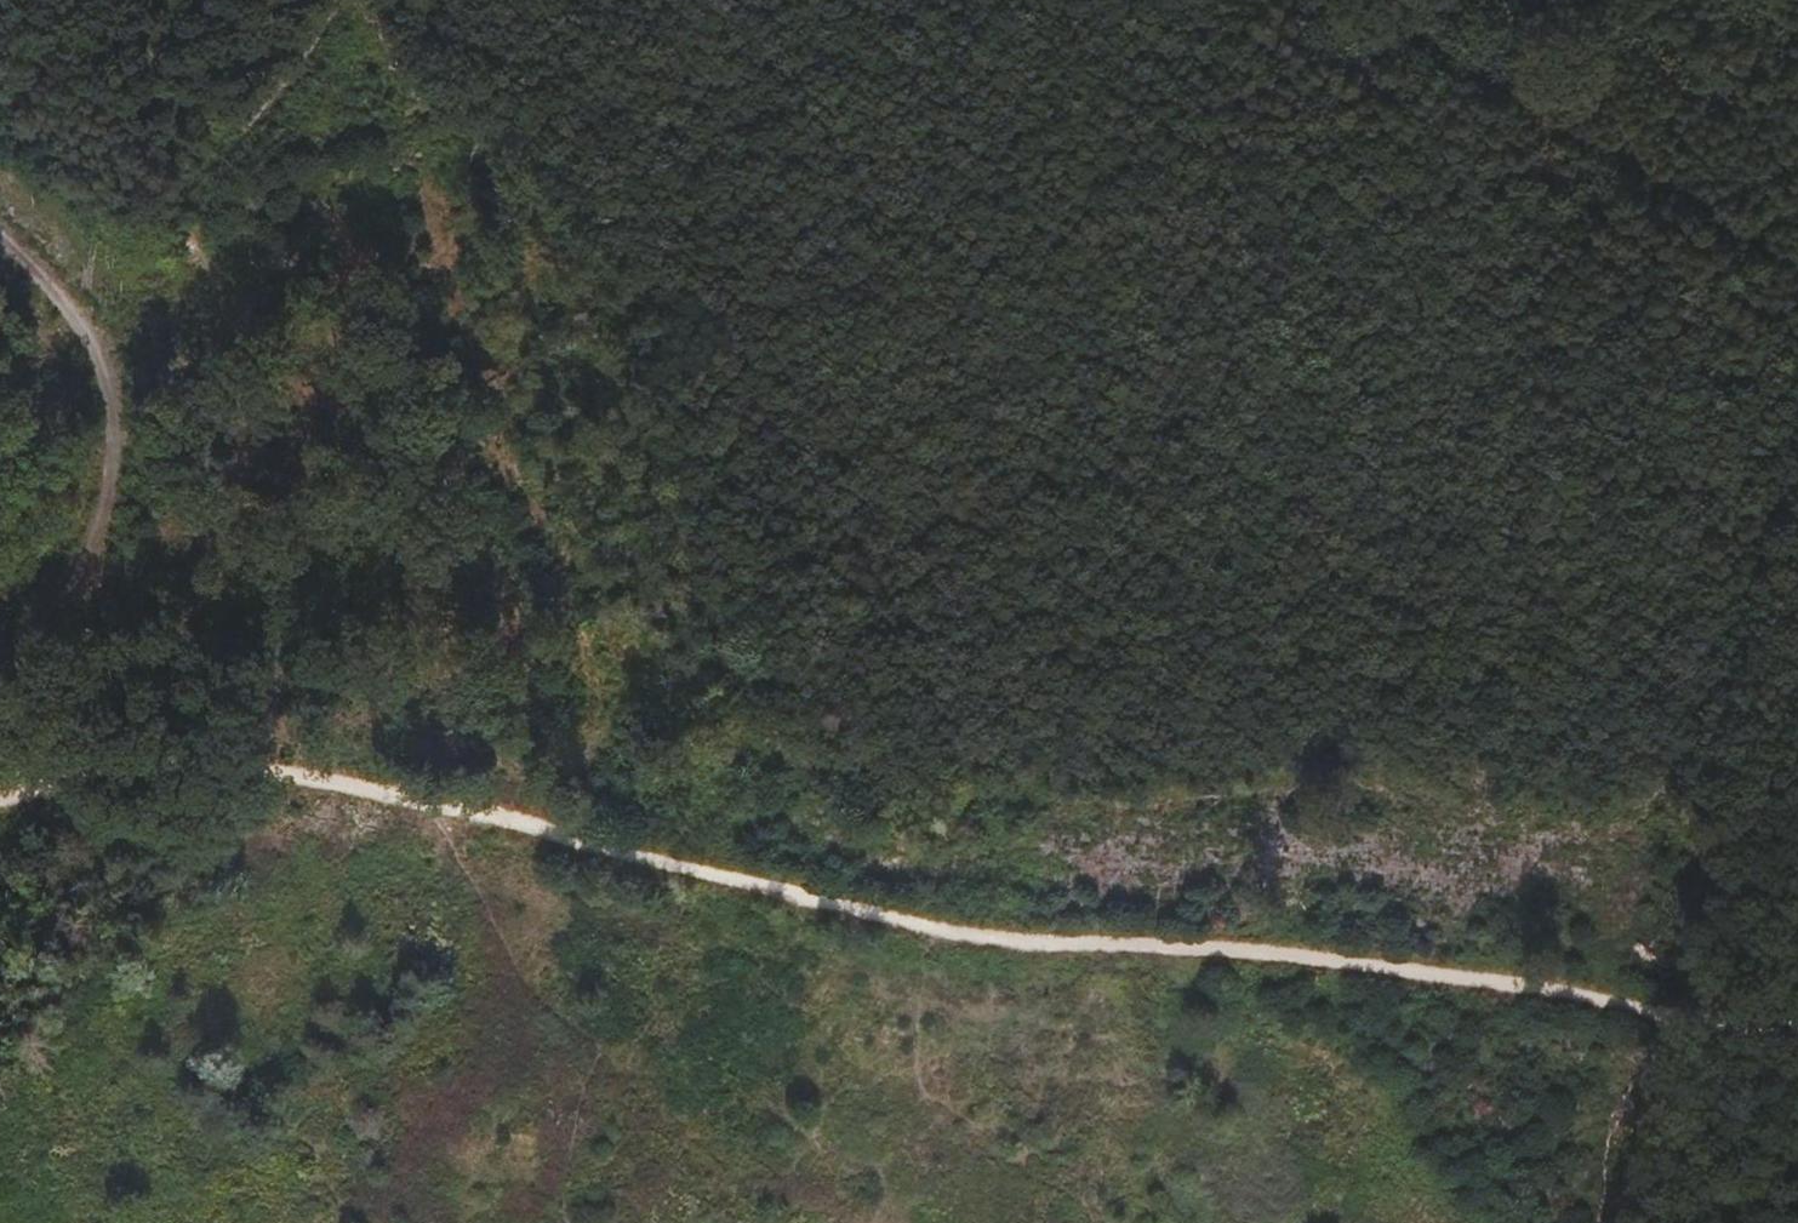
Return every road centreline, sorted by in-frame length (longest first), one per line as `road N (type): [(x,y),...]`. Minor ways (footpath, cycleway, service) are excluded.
road 1 (track): [(0,800),(226,763),(523,820),(794,903),(961,937),(1157,958),(1445,968),(1532,980),(1714,1026),(1797,1030)]
road 2 (track): [(0,232),(83,323),(140,419),(69,575),(0,682)]

